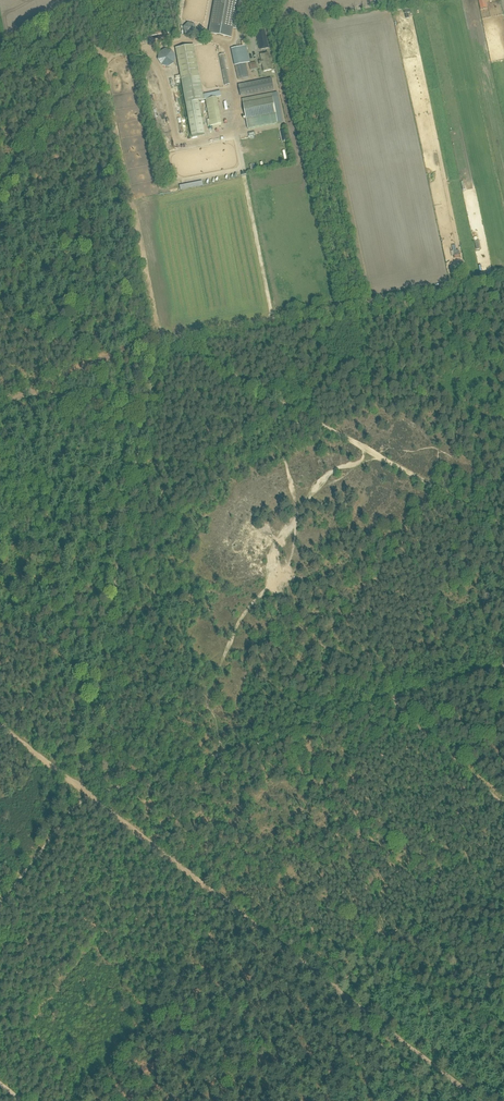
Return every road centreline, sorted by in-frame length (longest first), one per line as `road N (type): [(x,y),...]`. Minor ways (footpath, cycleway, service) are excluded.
road 1 (track): [(93,799),(479,1100)]
road 2 (unclassified): [(503,276),(157,341)]
road 3 (track): [(142,422),(87,746)]
road 4 (track): [(503,666),(220,754)]
road 5 (track): [(103,70),(157,341)]
road 6 (track): [(0,185),(145,0)]
road 7 (track): [(503,527),(367,450)]
road 8 (track): [(503,806),(392,701)]
road 9 (track): [(367,450),(237,380)]
road 10 (track): [(26,393),(157,341)]
road 11 (track): [(0,903),(84,793)]
road 12 (track): [(220,754),(93,799)]

